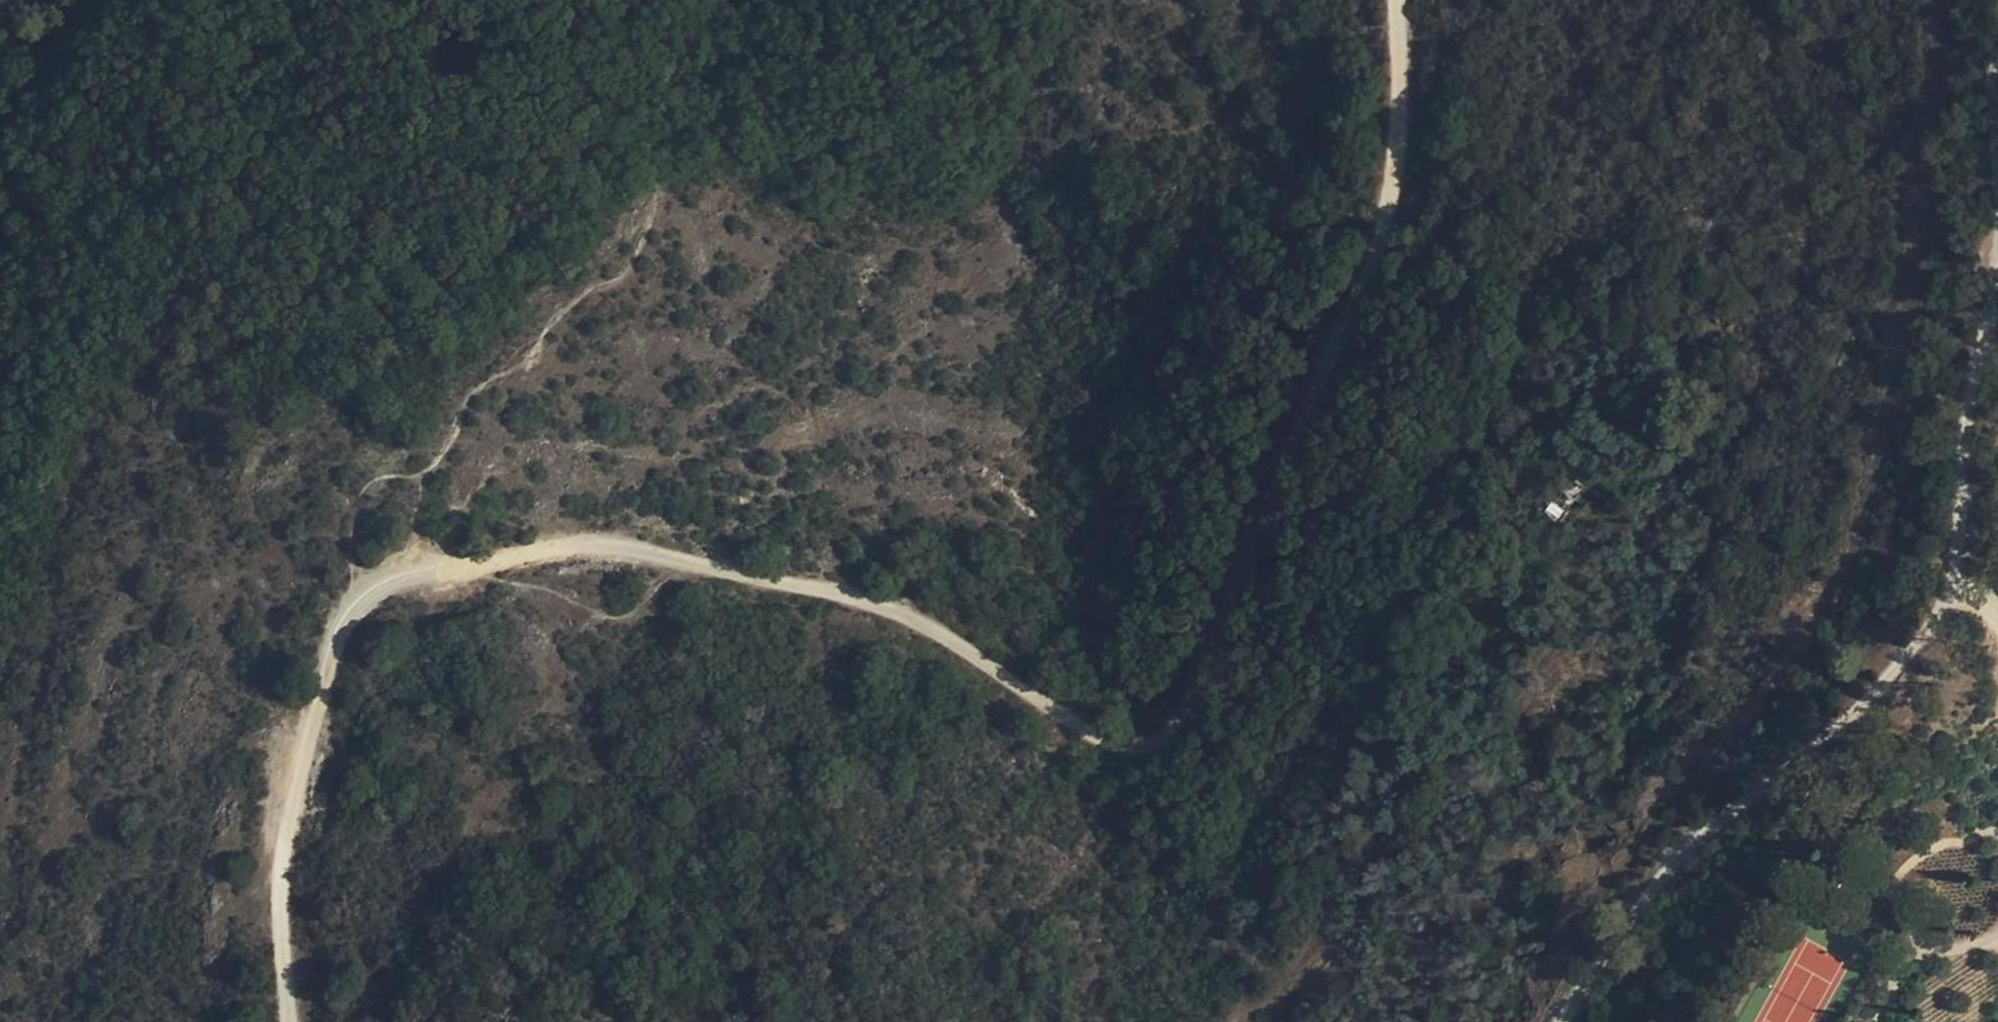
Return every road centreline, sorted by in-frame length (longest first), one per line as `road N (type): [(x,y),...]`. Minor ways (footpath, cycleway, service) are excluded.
road 1 (track): [(292,1021),(289,844),(327,690),(374,595),(427,572),(598,542),(663,549),(903,609),(1066,704),(1121,724),(1159,715),(1190,686),(1209,651),(1268,487),(1367,271),(1392,190),(1402,102),(1397,0)]
road 2 (track): [(1560,1021),(1647,889),(1695,837),(1890,673),(1951,597),(1997,604)]
road 3 (track): [(1951,597),(1975,367),(1997,263)]

